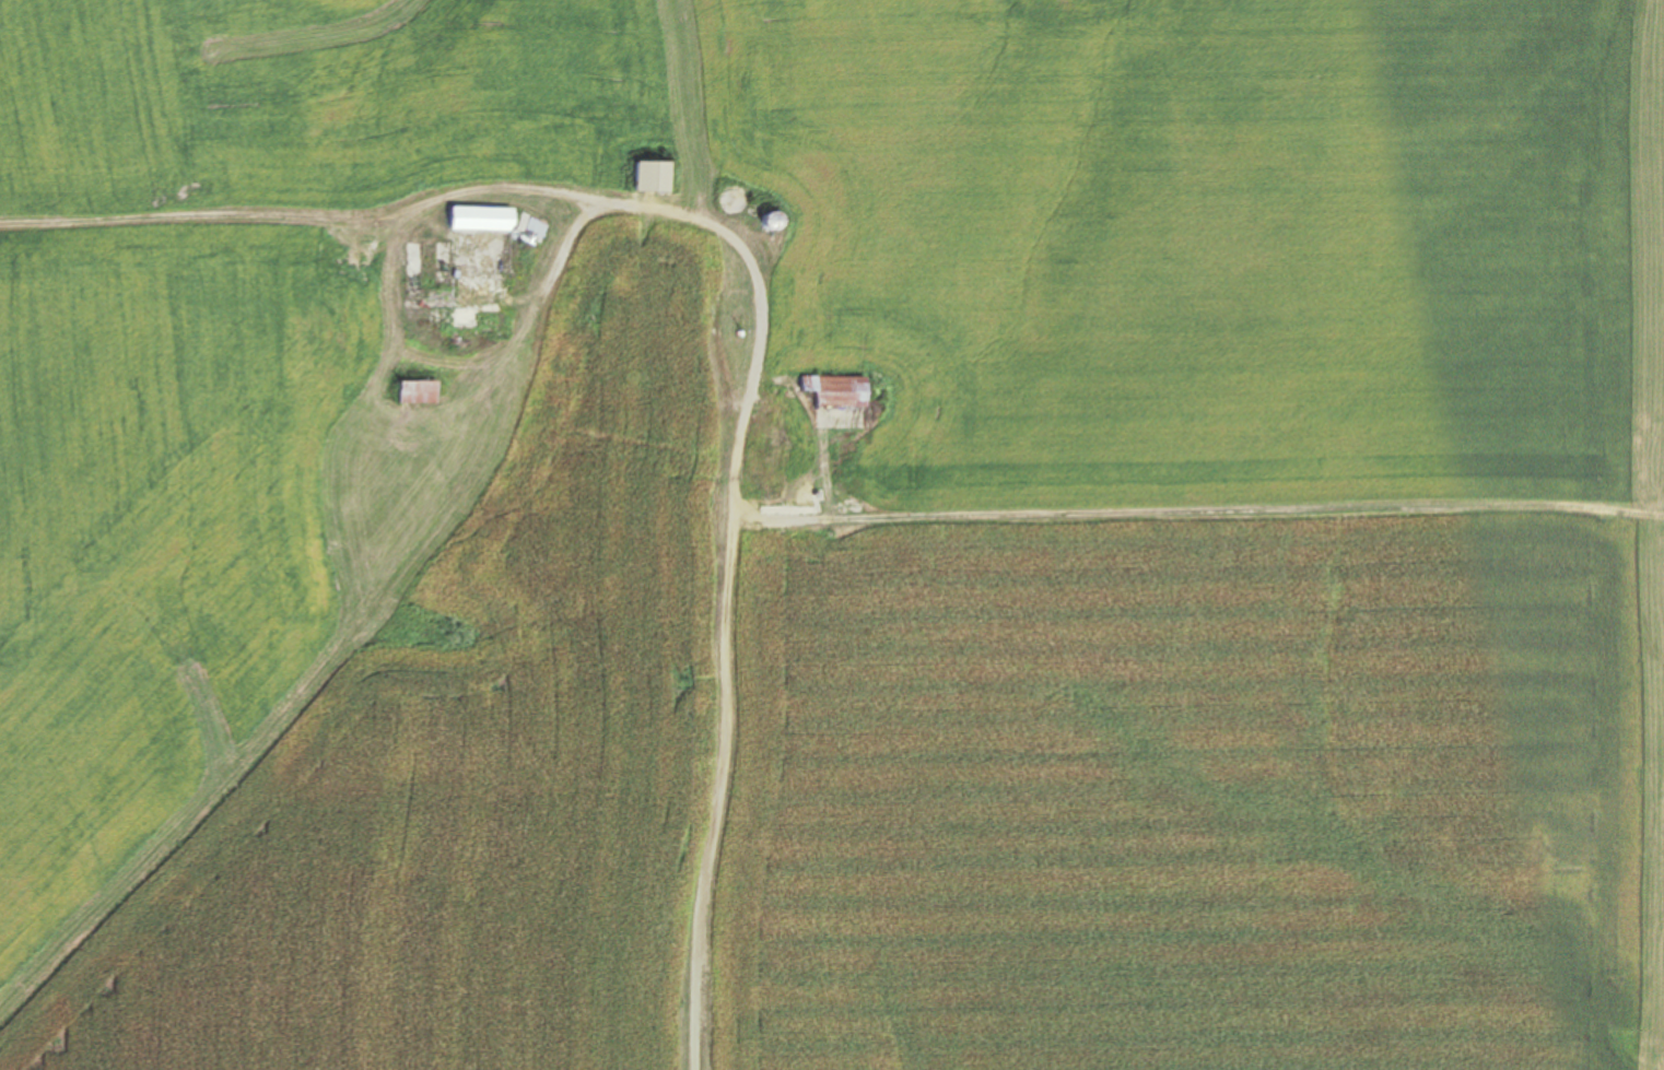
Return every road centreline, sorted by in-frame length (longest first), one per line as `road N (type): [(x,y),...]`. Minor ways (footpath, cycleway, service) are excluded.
road 1 (track): [(728,524),(1555,504),(1663,519)]
road 2 (track): [(487,187),(356,220),(0,224)]

